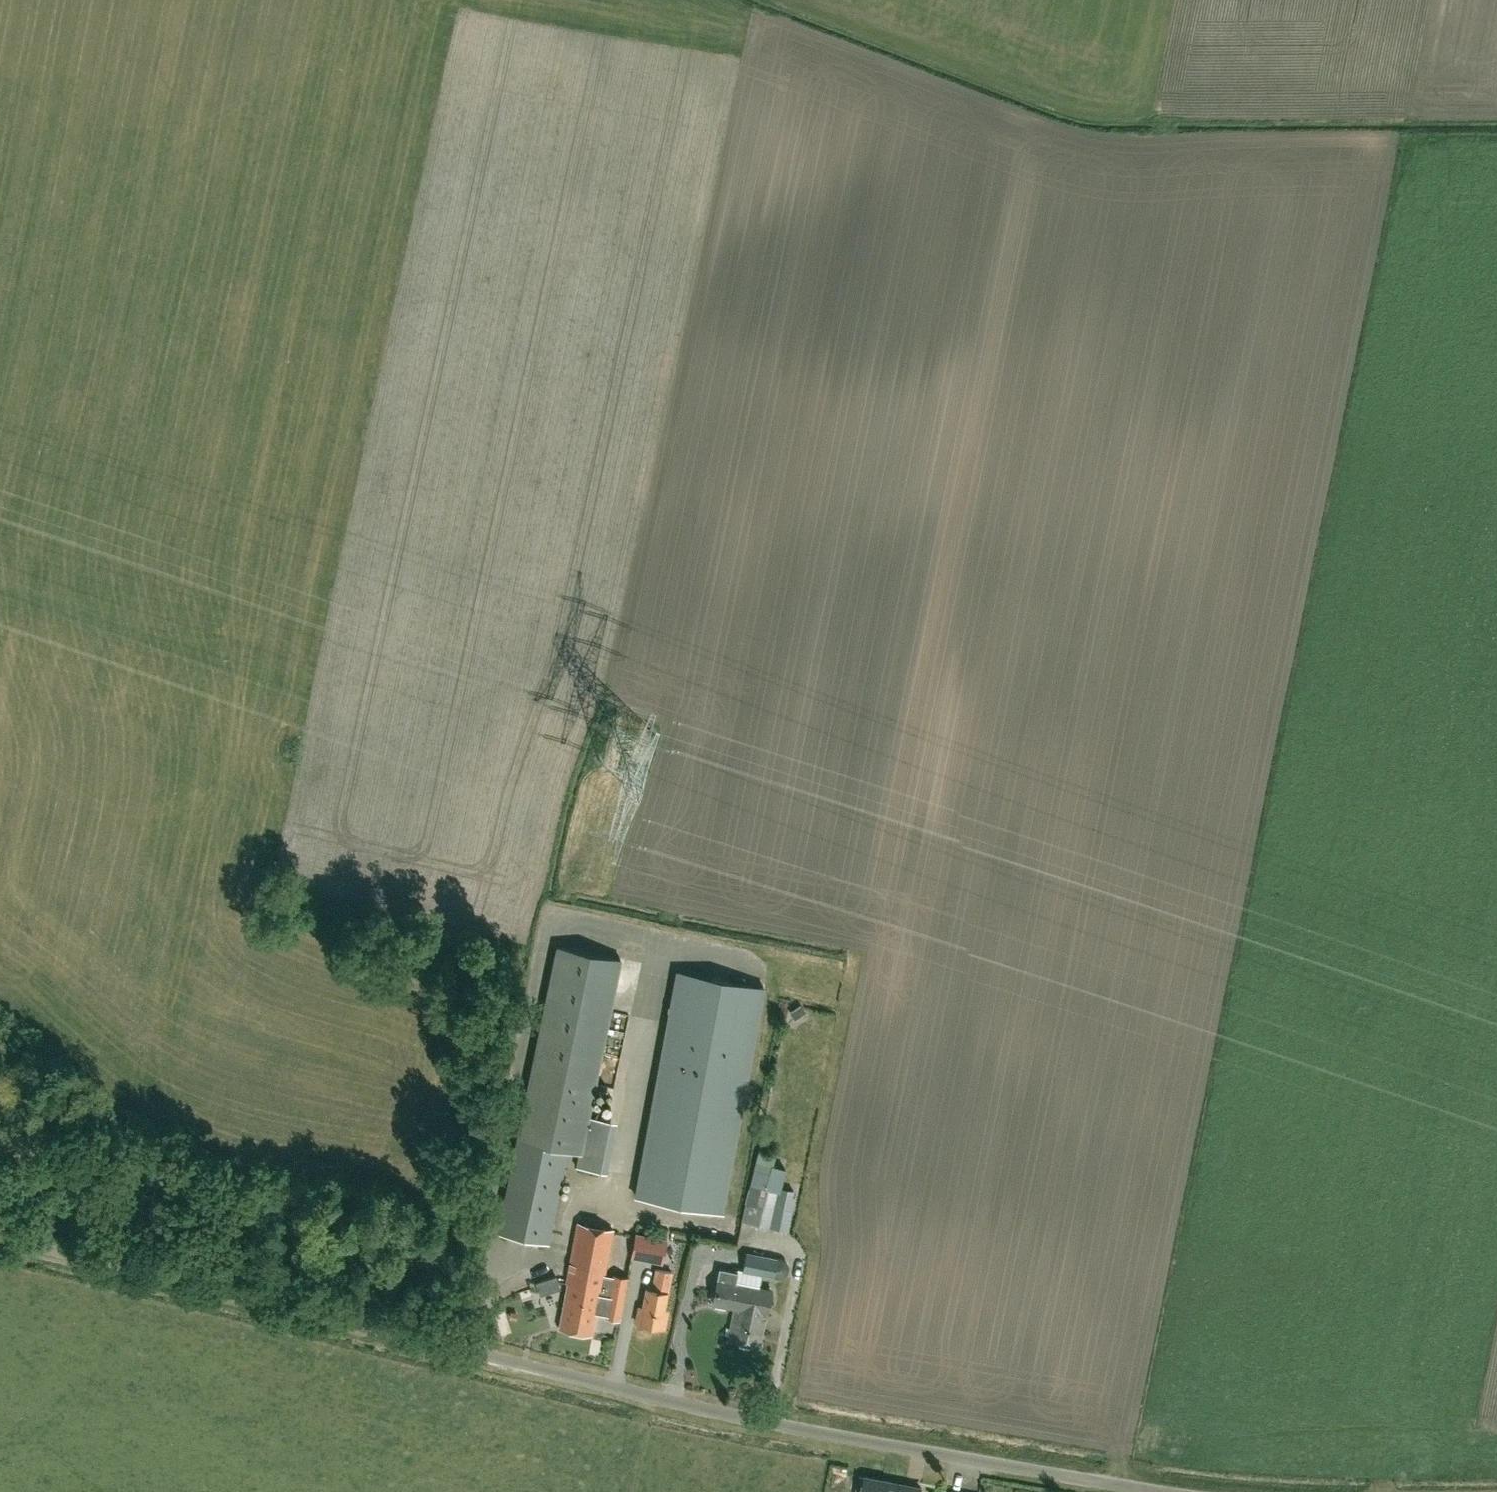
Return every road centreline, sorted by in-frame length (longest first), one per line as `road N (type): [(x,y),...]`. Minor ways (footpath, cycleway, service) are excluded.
road 1 (unclassified): [(1175,1491),(580,1377),(0,1234)]

